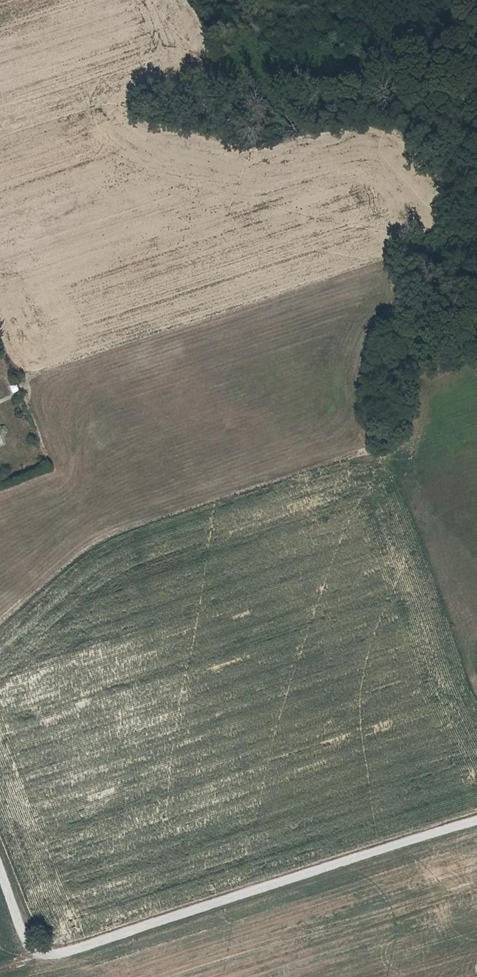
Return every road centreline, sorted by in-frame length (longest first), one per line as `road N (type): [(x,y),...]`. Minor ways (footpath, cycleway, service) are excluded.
road 1 (track): [(476,824),(66,956),(46,956)]

